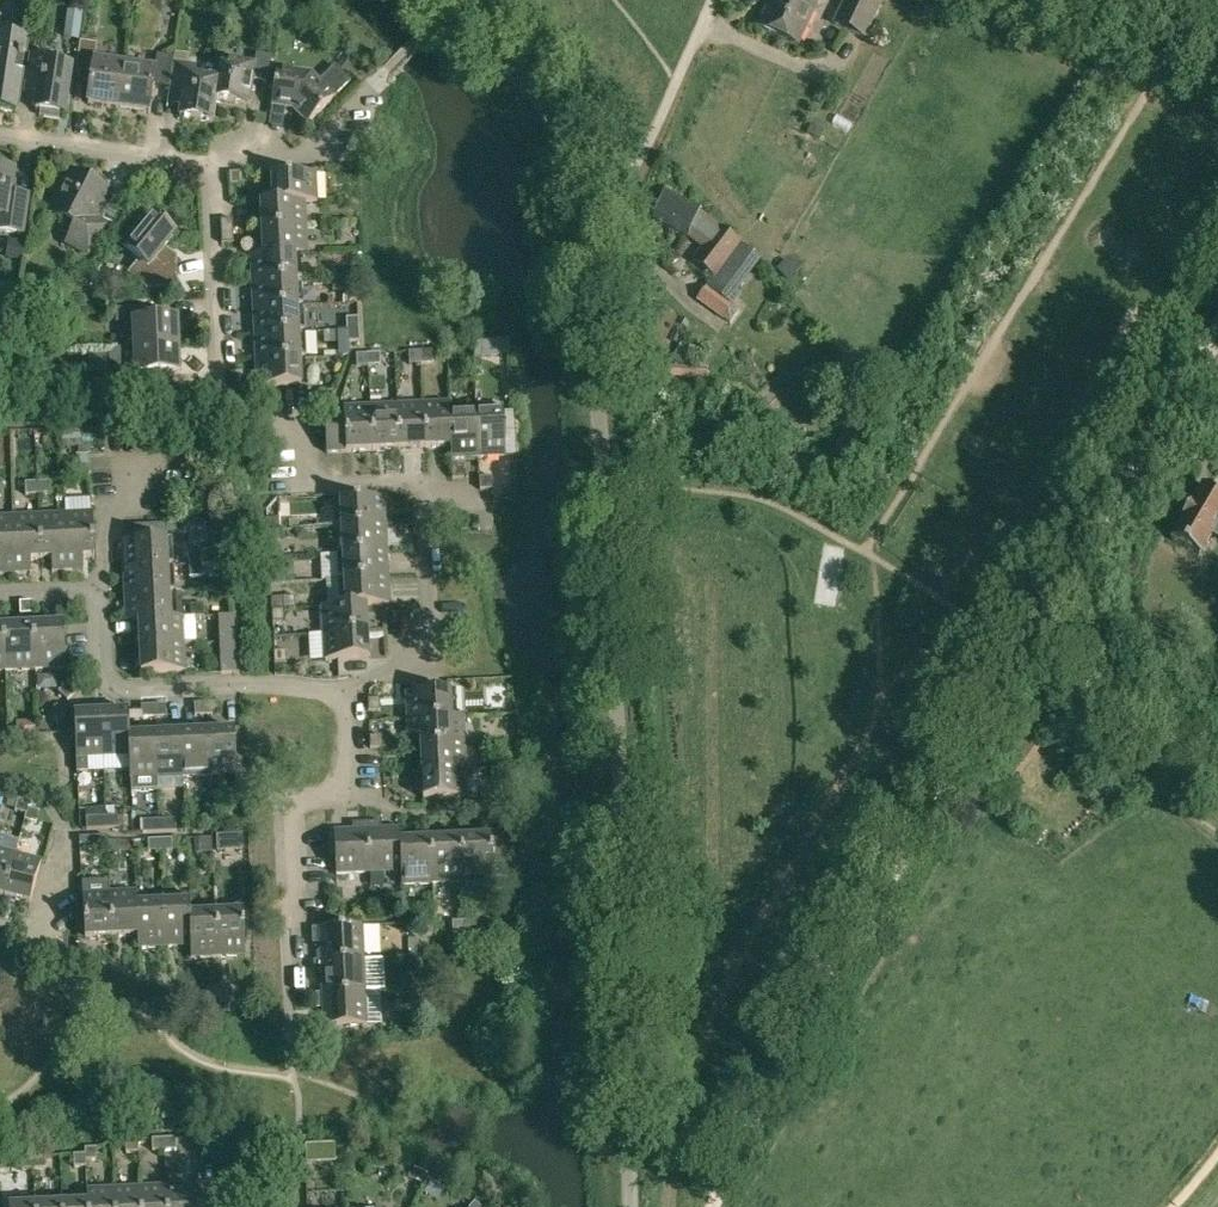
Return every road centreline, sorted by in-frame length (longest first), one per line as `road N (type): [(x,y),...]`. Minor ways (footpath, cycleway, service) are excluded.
road 1 (residential): [(631,1206),(619,746),(586,199),(565,141),(541,105),(448,0)]
road 2 (track): [(710,1206),(736,1142),(1217,319)]
road 3 (residential): [(423,492),(422,483),(305,487),(303,428),(265,430),(226,398),(218,384),(208,165)]
road 4 (residential): [(98,590),(100,671),(123,688),(346,689)]
road 5 (residential): [(295,922),(292,803),(351,799),(346,689)]
road 6 (residential): [(346,689),(426,654),(423,492)]
road 7 (residential): [(0,132),(208,165)]
road 8 (residential): [(208,165),(295,160),(372,86)]
road 9 (residential): [(98,590),(103,509),(132,508),(130,459)]
road 10 (track): [(586,199),(635,165),(675,85)]

